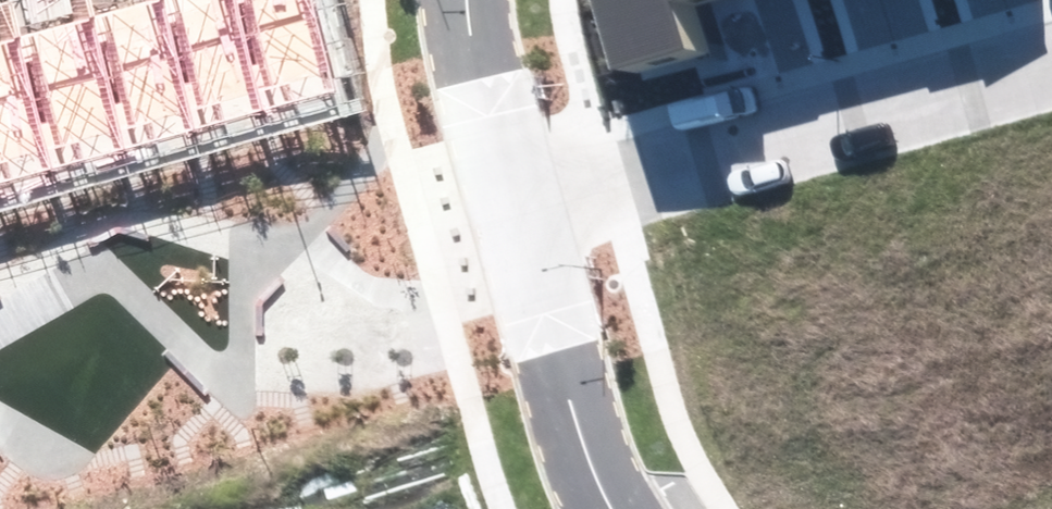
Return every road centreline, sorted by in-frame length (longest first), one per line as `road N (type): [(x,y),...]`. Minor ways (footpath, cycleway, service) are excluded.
road 1 (residential): [(516,221),(1051,73)]
road 2 (residential): [(614,508),(570,400),(516,221)]
road 3 (residential): [(516,221),(478,80),(469,0)]

